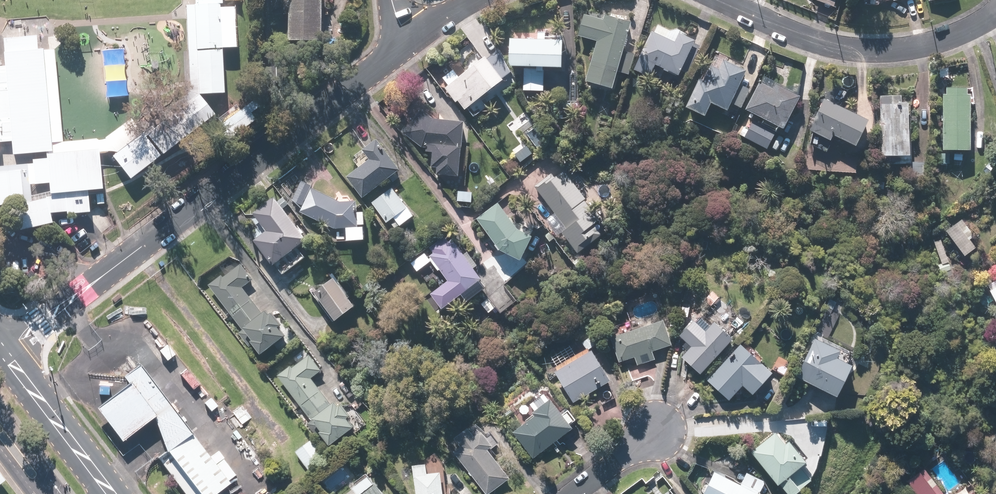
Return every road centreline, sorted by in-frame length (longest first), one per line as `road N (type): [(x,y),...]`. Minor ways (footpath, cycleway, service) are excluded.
road 1 (residential): [(0,349),(410,43)]
road 2 (residential): [(723,0),(824,44),(872,52),(959,36),(995,13)]
road 3 (secondary): [(0,349),(114,493)]

